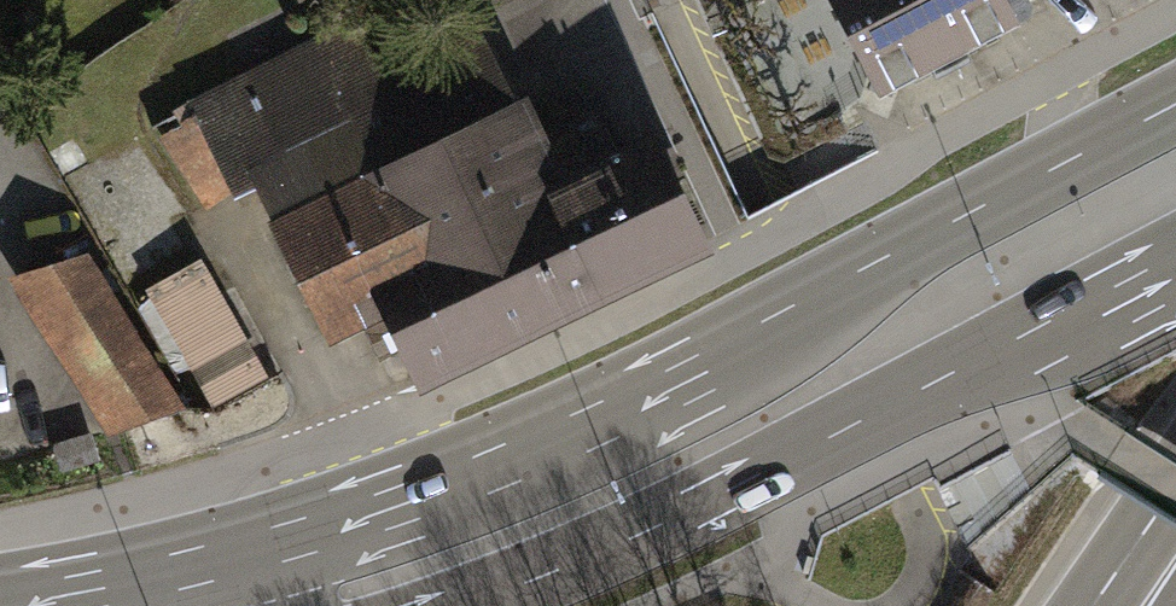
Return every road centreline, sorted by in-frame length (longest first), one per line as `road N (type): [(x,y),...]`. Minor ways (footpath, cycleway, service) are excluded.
road 1 (primary): [(1175,104),(740,349),(527,451),(305,531),(0,595)]
road 2 (primary): [(459,605),(611,549),(721,497),(1175,255)]

